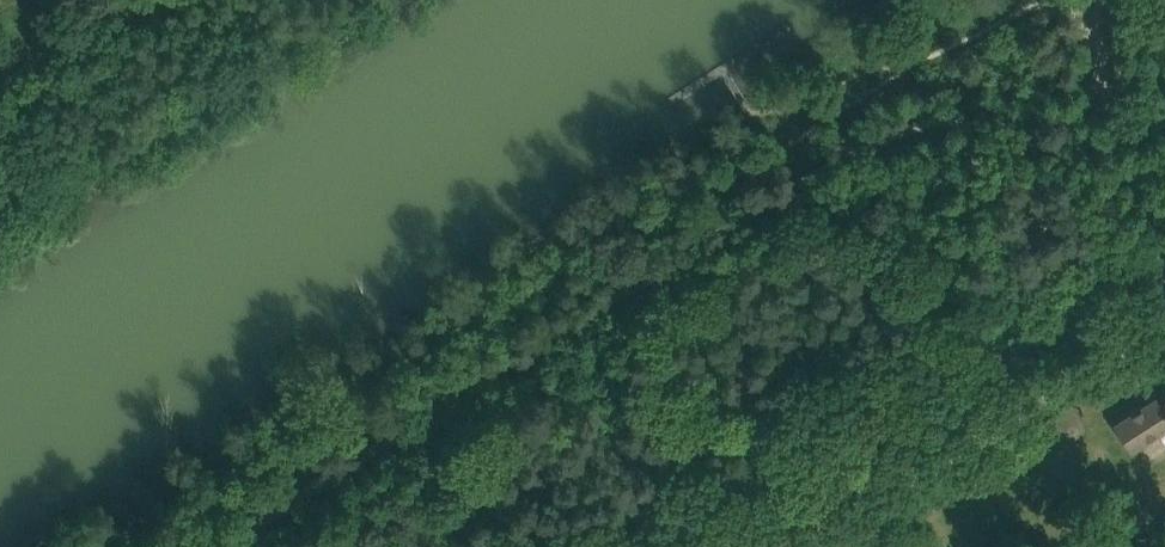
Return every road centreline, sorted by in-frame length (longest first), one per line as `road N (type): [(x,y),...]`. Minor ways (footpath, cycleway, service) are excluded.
road 1 (unclassified): [(817,546),(1164,325)]

